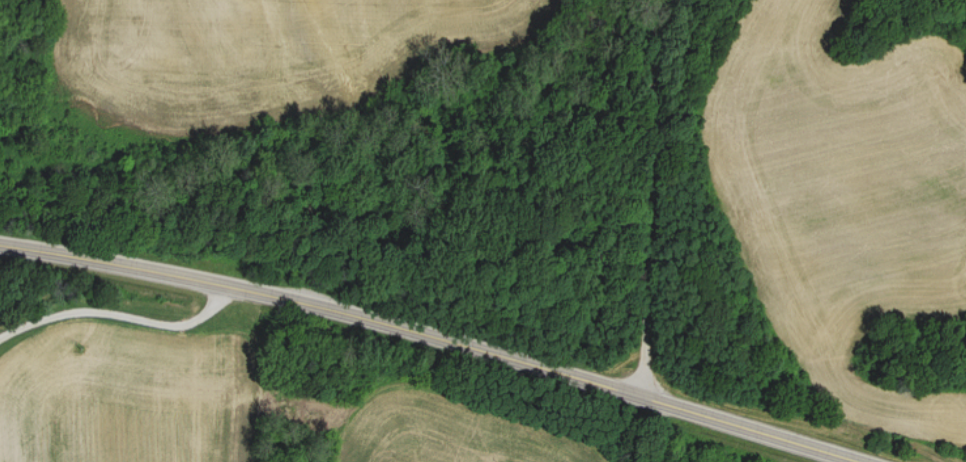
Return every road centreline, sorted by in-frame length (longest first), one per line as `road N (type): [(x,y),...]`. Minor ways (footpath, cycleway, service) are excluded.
road 1 (primary): [(844,461),(529,357),(152,270),(0,246)]
road 2 (residential): [(648,402),(652,0)]

